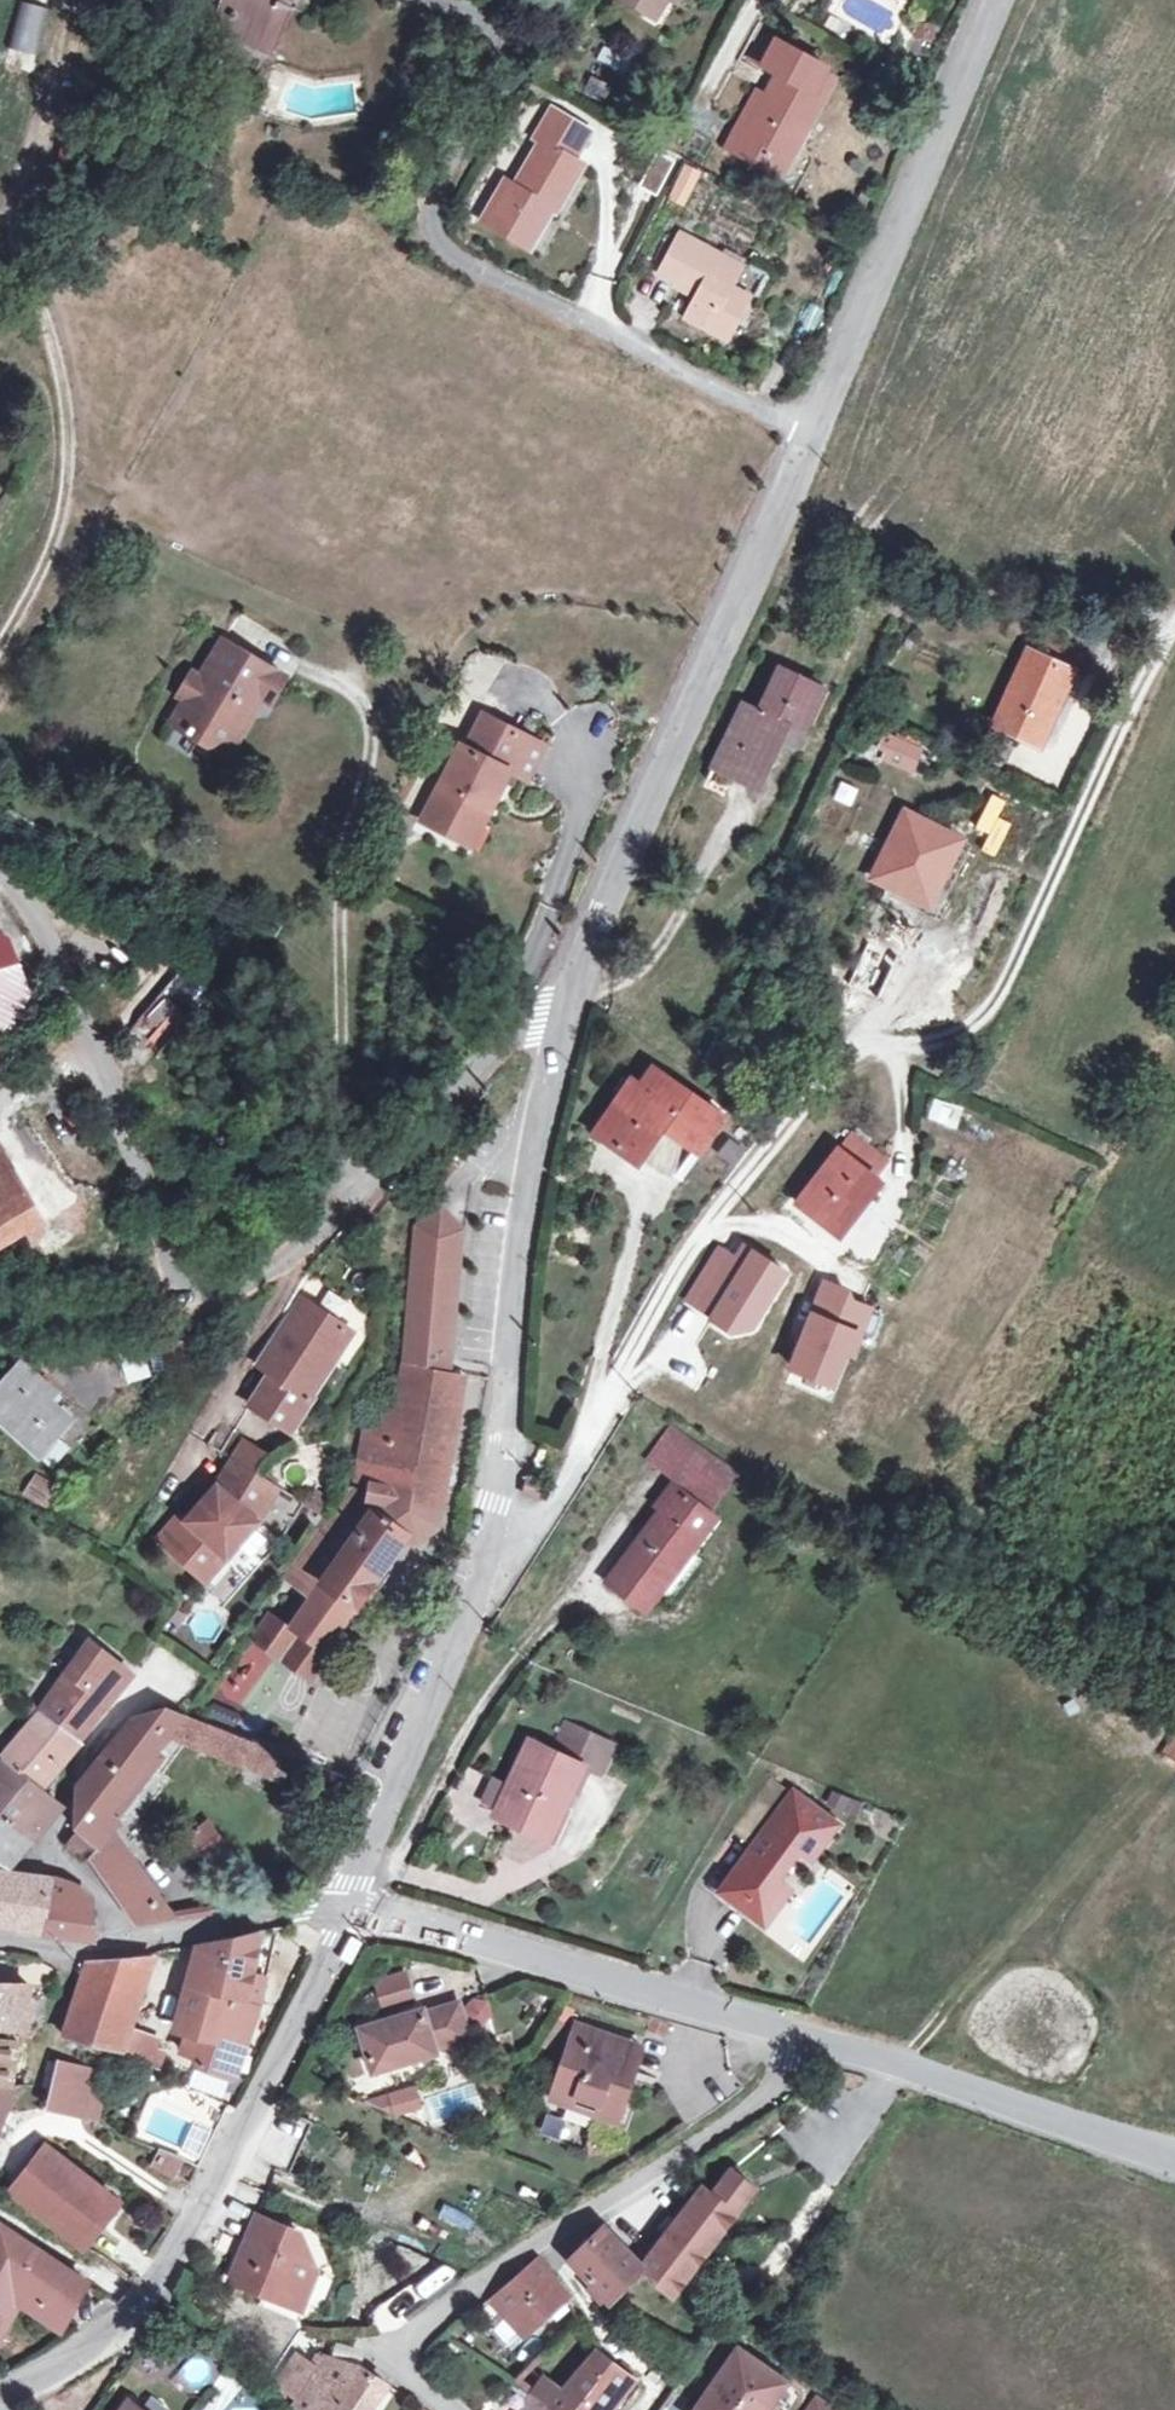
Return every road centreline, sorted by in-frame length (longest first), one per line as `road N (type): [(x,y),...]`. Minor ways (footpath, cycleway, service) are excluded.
road 1 (residential): [(0,856),(45,921),(188,1293),(233,1297),(411,1146),(535,1014),(569,1004)]
road 2 (residential): [(814,431),(450,256),(433,207),(504,39),(496,21),(434,0)]
road 3 (track): [(0,644),(55,532),(67,480),(62,381),(13,234),(21,170),(68,0)]
road 4 (unclassified): [(814,431),(569,1004)]
road 5 (unclassified): [(348,1911),(264,2110),(159,2284),(129,2319),(23,2395),(0,2401)]
road 6 (unclassified): [(806,2037),(798,2064),(771,2087),(425,2326),(412,2340),(405,2373),(415,2390),(446,2409)]
road 7 (residential): [(507,1372),(488,1556),(348,1911)]
road 8 (residential): [(348,1911),(806,2037)]
road 9 (unclassified): [(1006,0),(814,431)]
road 10 (residential): [(806,2037),(1174,2159)]
road 11 (unclassified): [(569,1004),(537,1127),(507,1372)]
road 12 (residential): [(0,1938),(48,1950),(308,1909),(348,1911)]
road 13 (track): [(896,2067),(993,1956),(1014,1943),(1045,1948),(1050,1959),(1037,2030)]

